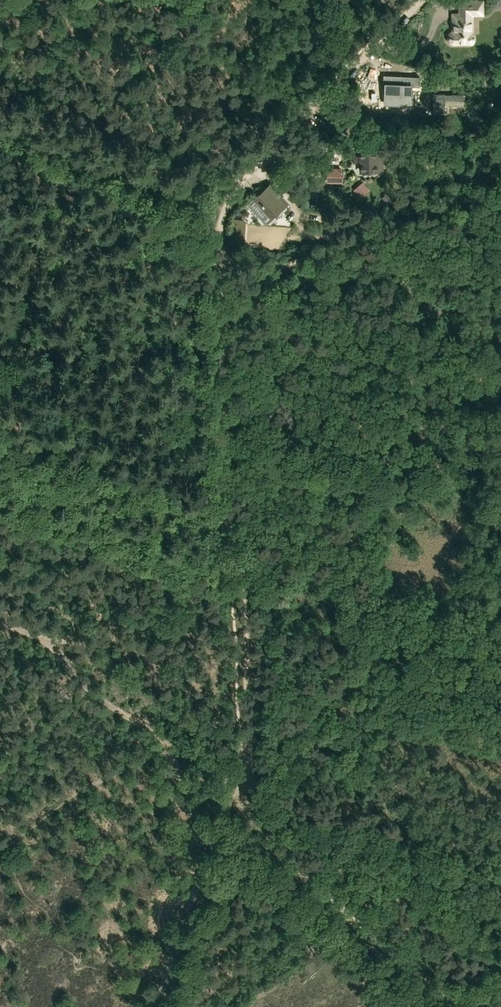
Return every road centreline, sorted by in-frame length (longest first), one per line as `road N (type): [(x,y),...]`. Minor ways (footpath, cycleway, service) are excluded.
road 1 (track): [(219,258),(253,780)]
road 2 (track): [(424,0),(224,204),(219,258)]
road 3 (track): [(253,780),(266,821),(308,880),(460,1006)]

